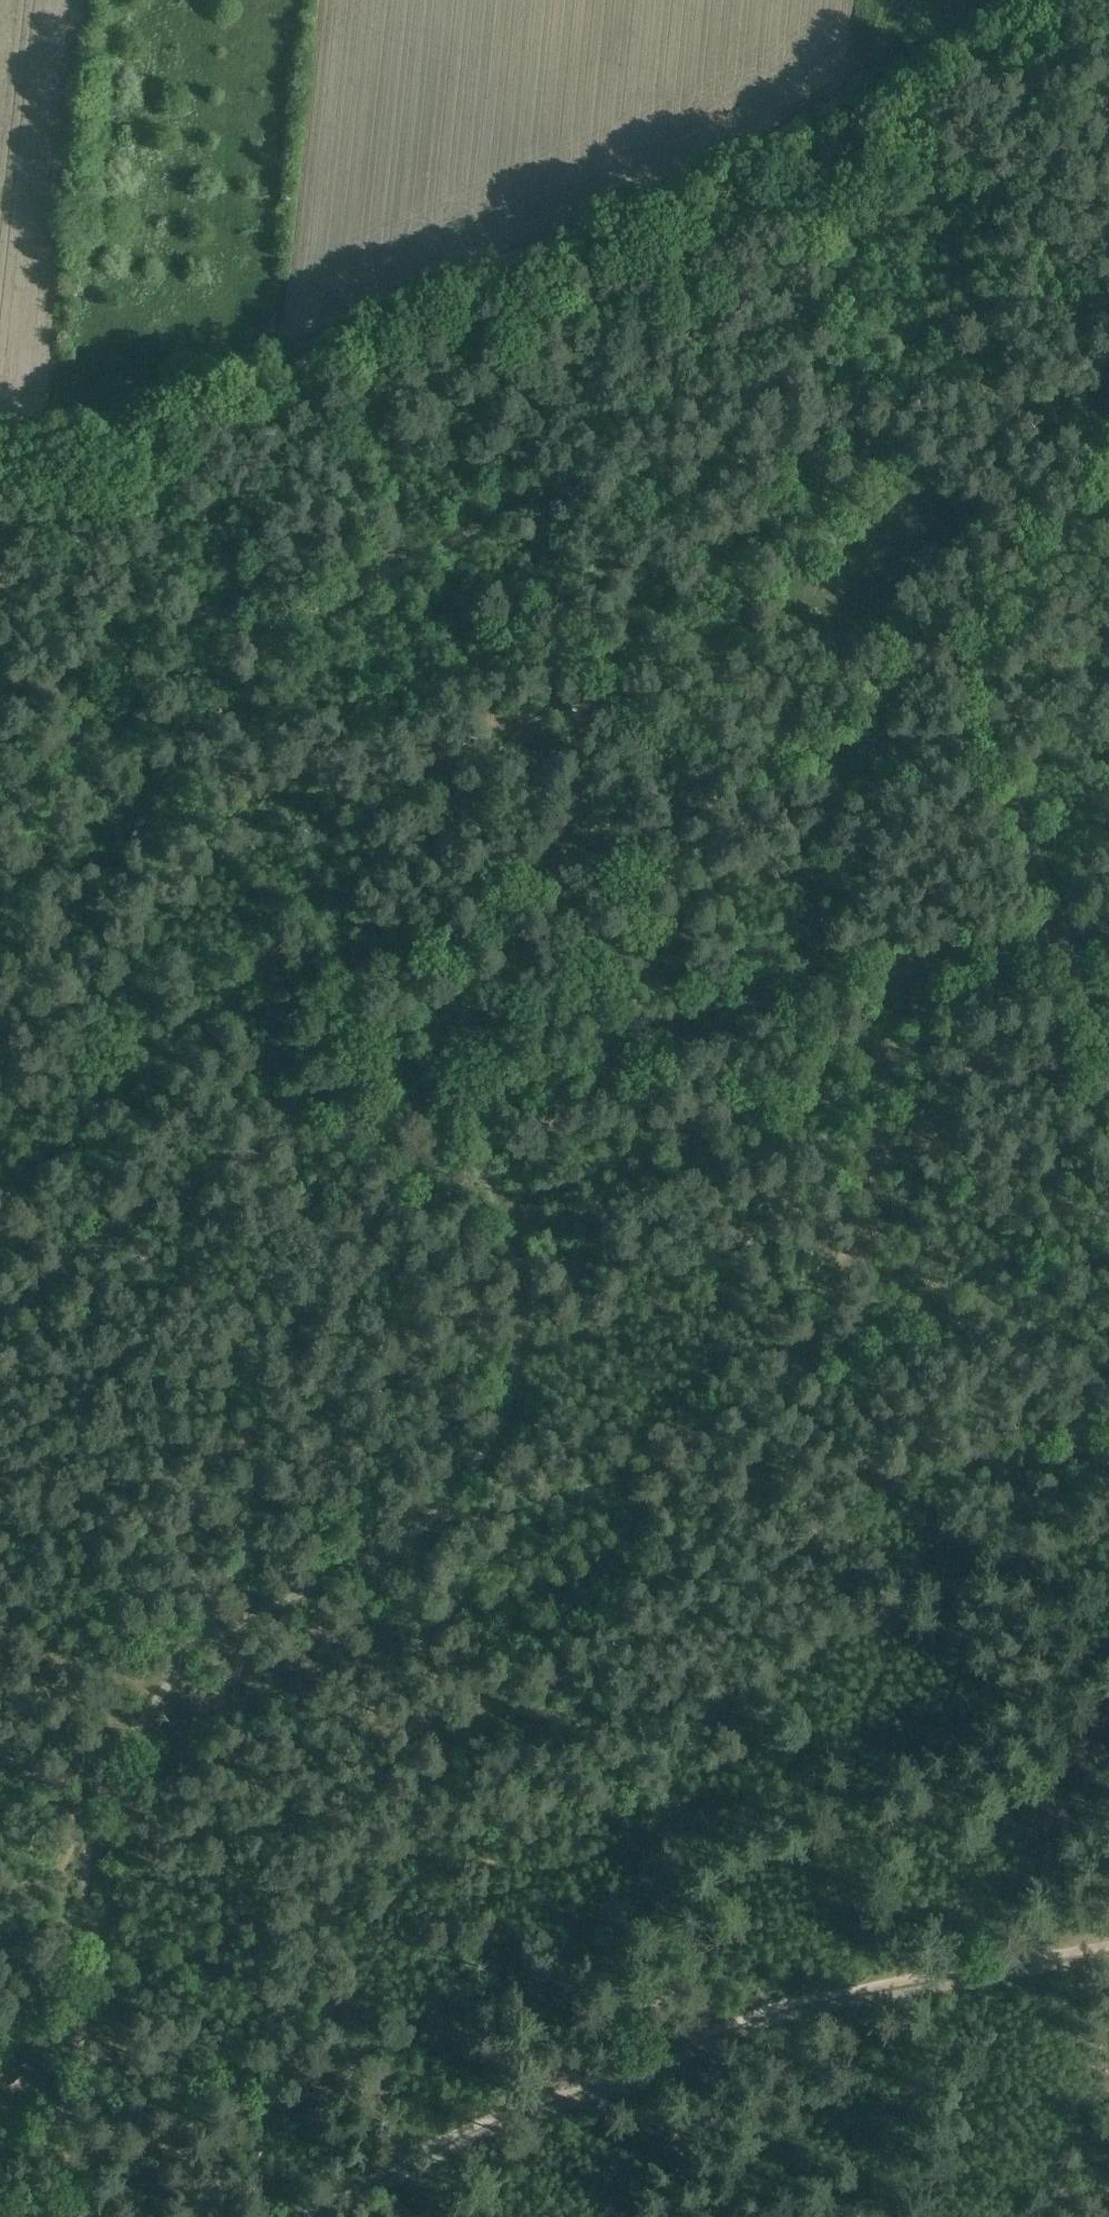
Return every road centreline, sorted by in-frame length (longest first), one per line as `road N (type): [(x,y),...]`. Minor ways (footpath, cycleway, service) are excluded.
road 1 (track): [(304,2216),(755,1982),(1108,1927)]
road 2 (track): [(1063,924),(500,1043)]
road 3 (track): [(467,1050),(352,1076),(0,1306)]
road 4 (track): [(1063,924),(966,669),(995,610),(1108,463)]
road 5 (track): [(1108,1040),(1063,924)]

